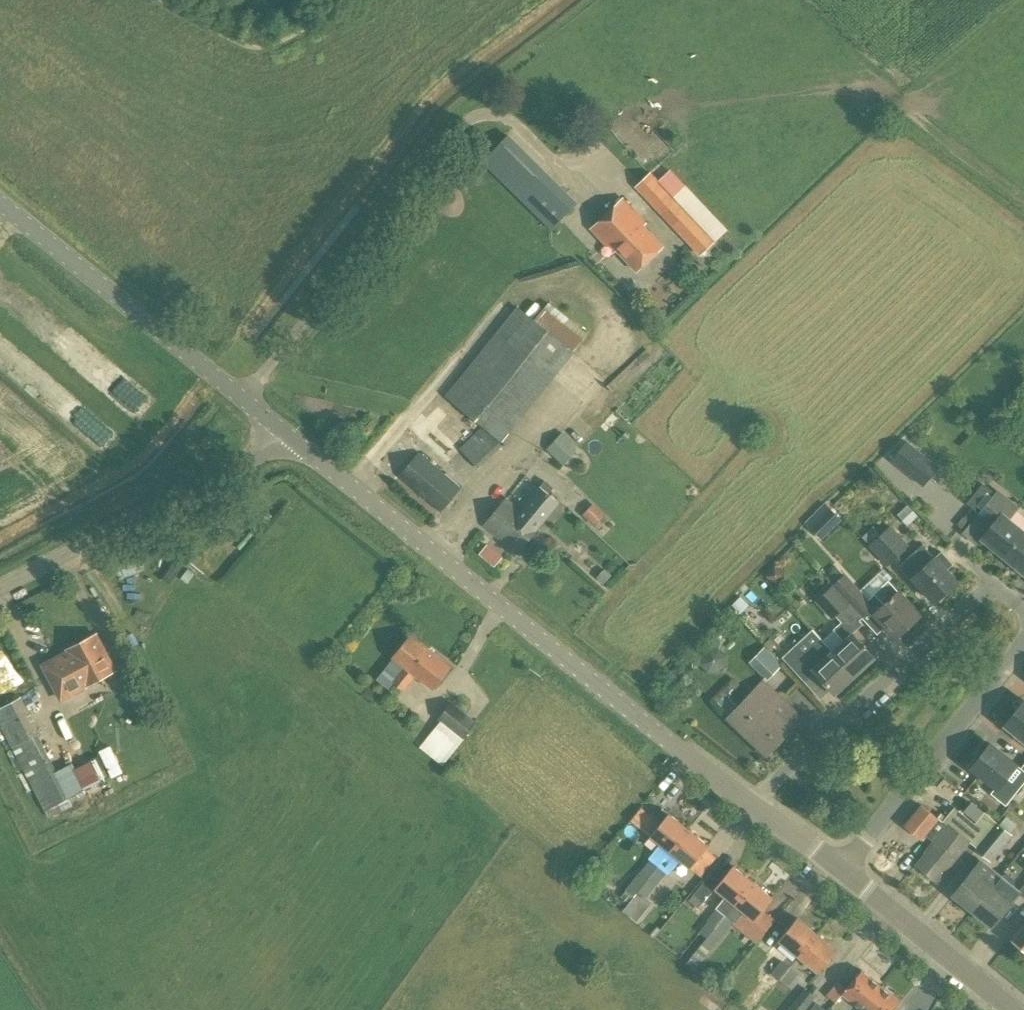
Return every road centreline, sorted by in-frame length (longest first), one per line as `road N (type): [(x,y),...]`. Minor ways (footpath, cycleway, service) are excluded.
road 1 (tertiary): [(751,804),(283,430)]
road 2 (tertiary): [(283,430),(0,199)]
road 3 (residential): [(751,804),(992,589),(1023,612)]
road 4 (unclassified): [(0,592),(197,495),(283,430)]
road 5 (residential): [(839,871),(1023,647)]
road 6 (tertiary): [(1013,1009),(839,871)]

